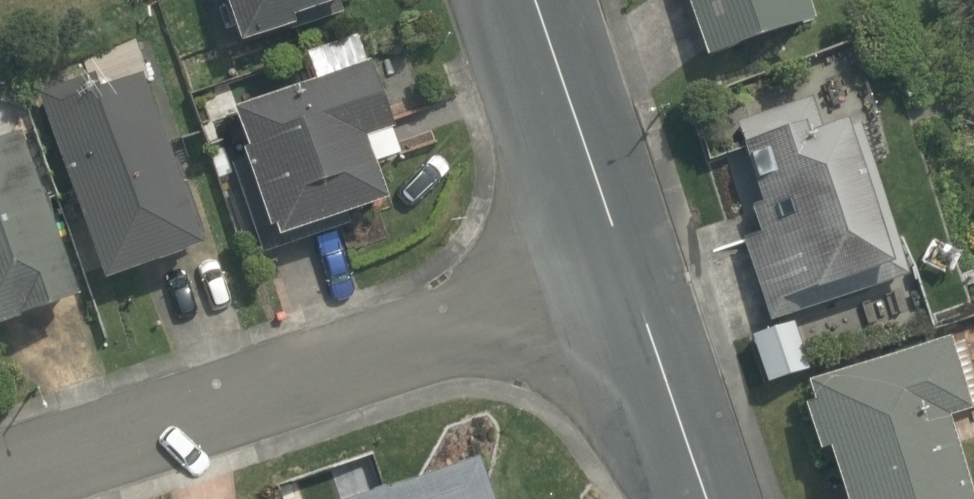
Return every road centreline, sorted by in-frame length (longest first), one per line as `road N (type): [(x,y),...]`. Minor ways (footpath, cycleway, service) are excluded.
road 1 (residential): [(0,471),(636,284)]
road 2 (tertiary): [(636,284),(535,0)]
road 3 (tertiary): [(707,498),(636,284)]

